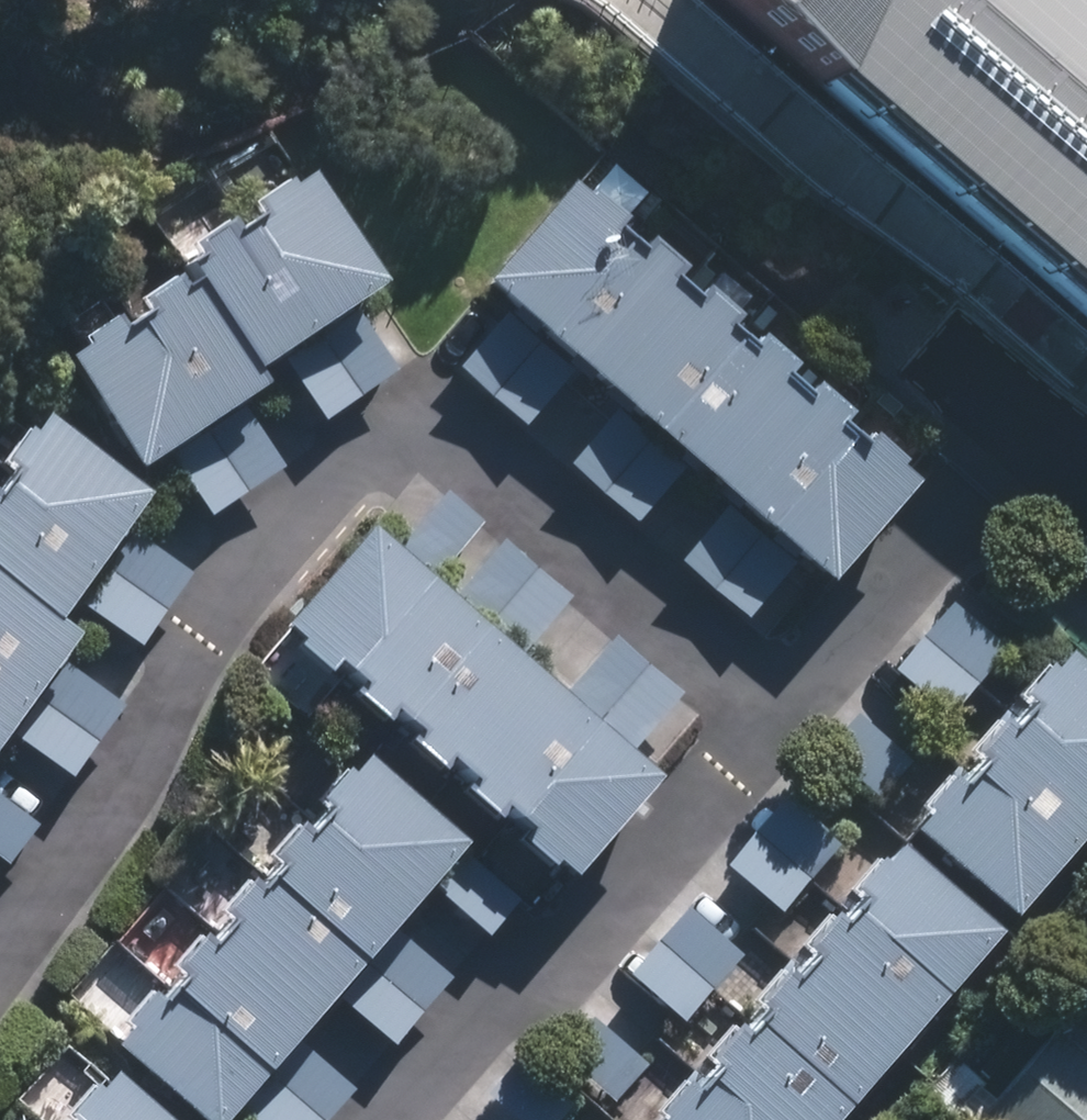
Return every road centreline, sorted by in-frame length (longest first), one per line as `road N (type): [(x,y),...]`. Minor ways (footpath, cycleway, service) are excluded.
road 1 (residential): [(776,733),(406,437),(250,546),(33,918),(0,961)]
road 2 (residential): [(392,1119),(480,1010),(600,935),(776,733)]
road 3 (residential): [(776,733),(1043,430)]
road 4 (residential): [(930,336),(1043,430)]

